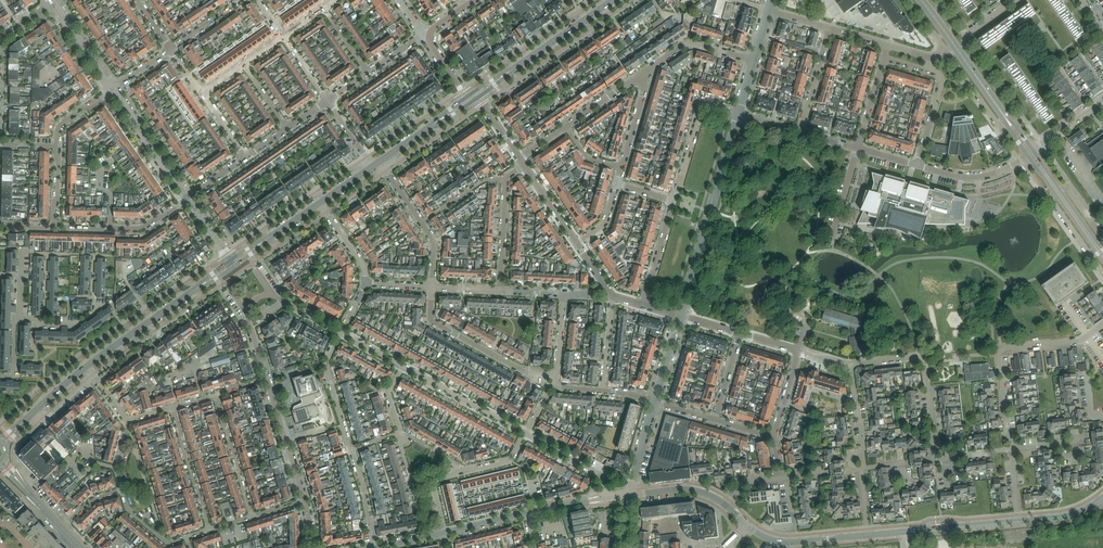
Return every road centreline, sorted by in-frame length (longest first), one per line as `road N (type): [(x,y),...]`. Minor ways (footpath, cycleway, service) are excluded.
road 1 (residential): [(1013,449),(1001,351),(1079,340),(1102,325)]
road 2 (residential): [(934,460),(923,359),(852,366)]
road 3 (residential): [(556,376),(527,373),(433,322),(432,287)]
road 4 (unclassified): [(868,535),(780,542),(727,506)]
road 5 (unclassified): [(1019,521),(868,535)]
road 6 (residential): [(525,433),(403,366)]
road 7 (residential): [(674,200),(702,106),(738,114)]
road 8 (residential): [(53,226),(140,228),(181,204)]
road 9 (secondary): [(998,108),(921,0)]
road 10 (tertiary): [(188,199),(113,90)]
road 11 (residential): [(210,529),(172,407)]
road 12 (residential): [(251,516),(215,396)]
road 13 (residential): [(340,332),(326,366),(352,449)]

